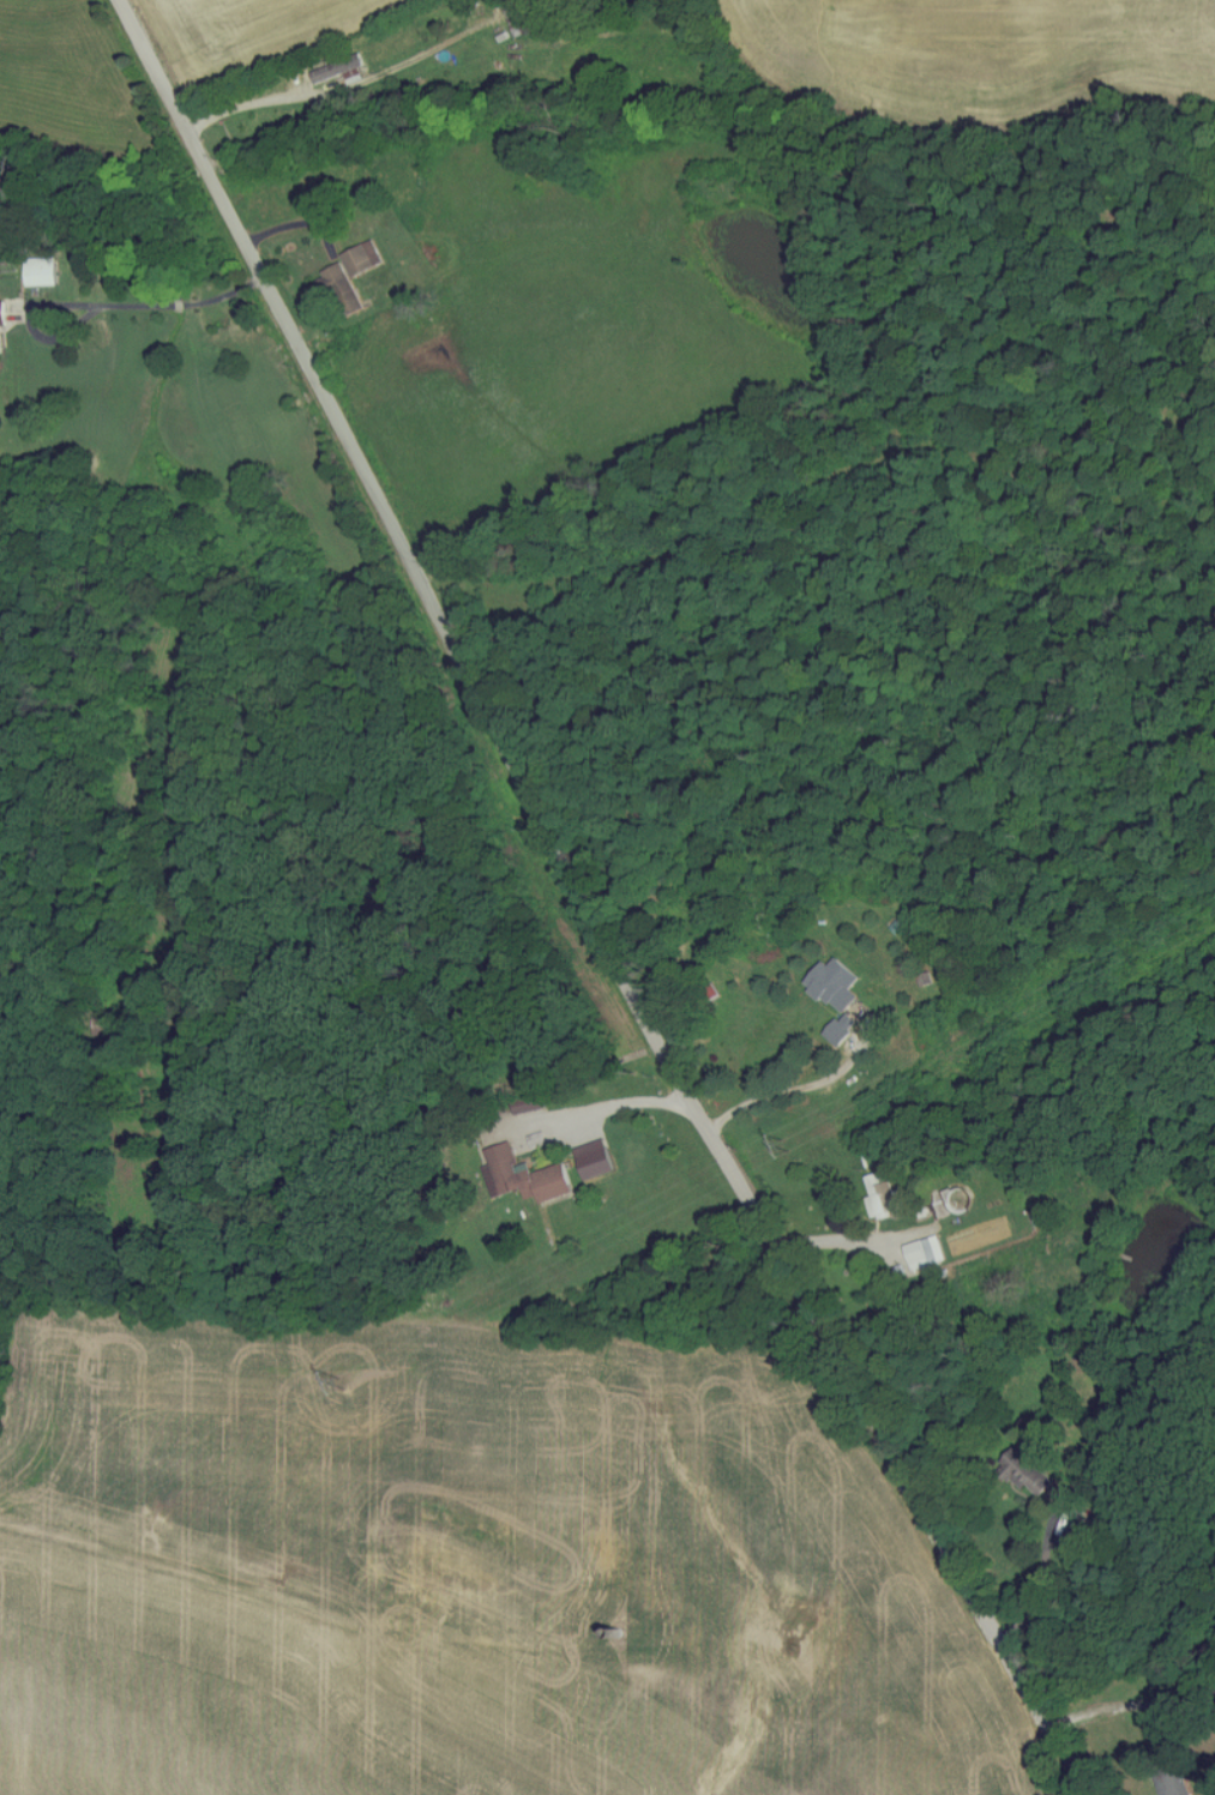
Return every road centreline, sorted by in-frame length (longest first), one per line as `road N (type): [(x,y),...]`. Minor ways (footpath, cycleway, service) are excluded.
road 1 (residential): [(1094,1794),(605,972),(387,514),(119,0)]

